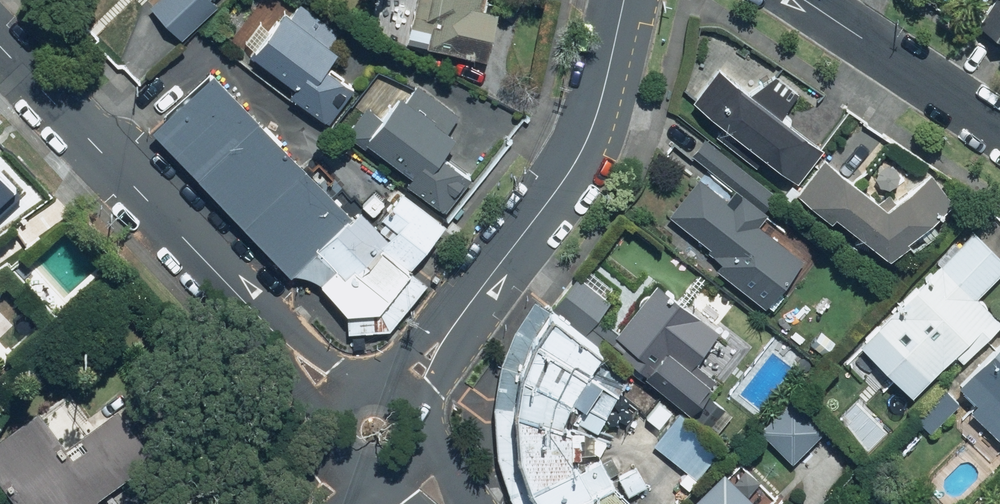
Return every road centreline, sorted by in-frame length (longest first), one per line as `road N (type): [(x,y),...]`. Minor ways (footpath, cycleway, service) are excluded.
road 1 (secondary): [(454,325),(583,135),(621,0)]
road 2 (tertiary): [(11,65),(257,315)]
road 3 (residential): [(999,128),(808,0)]

